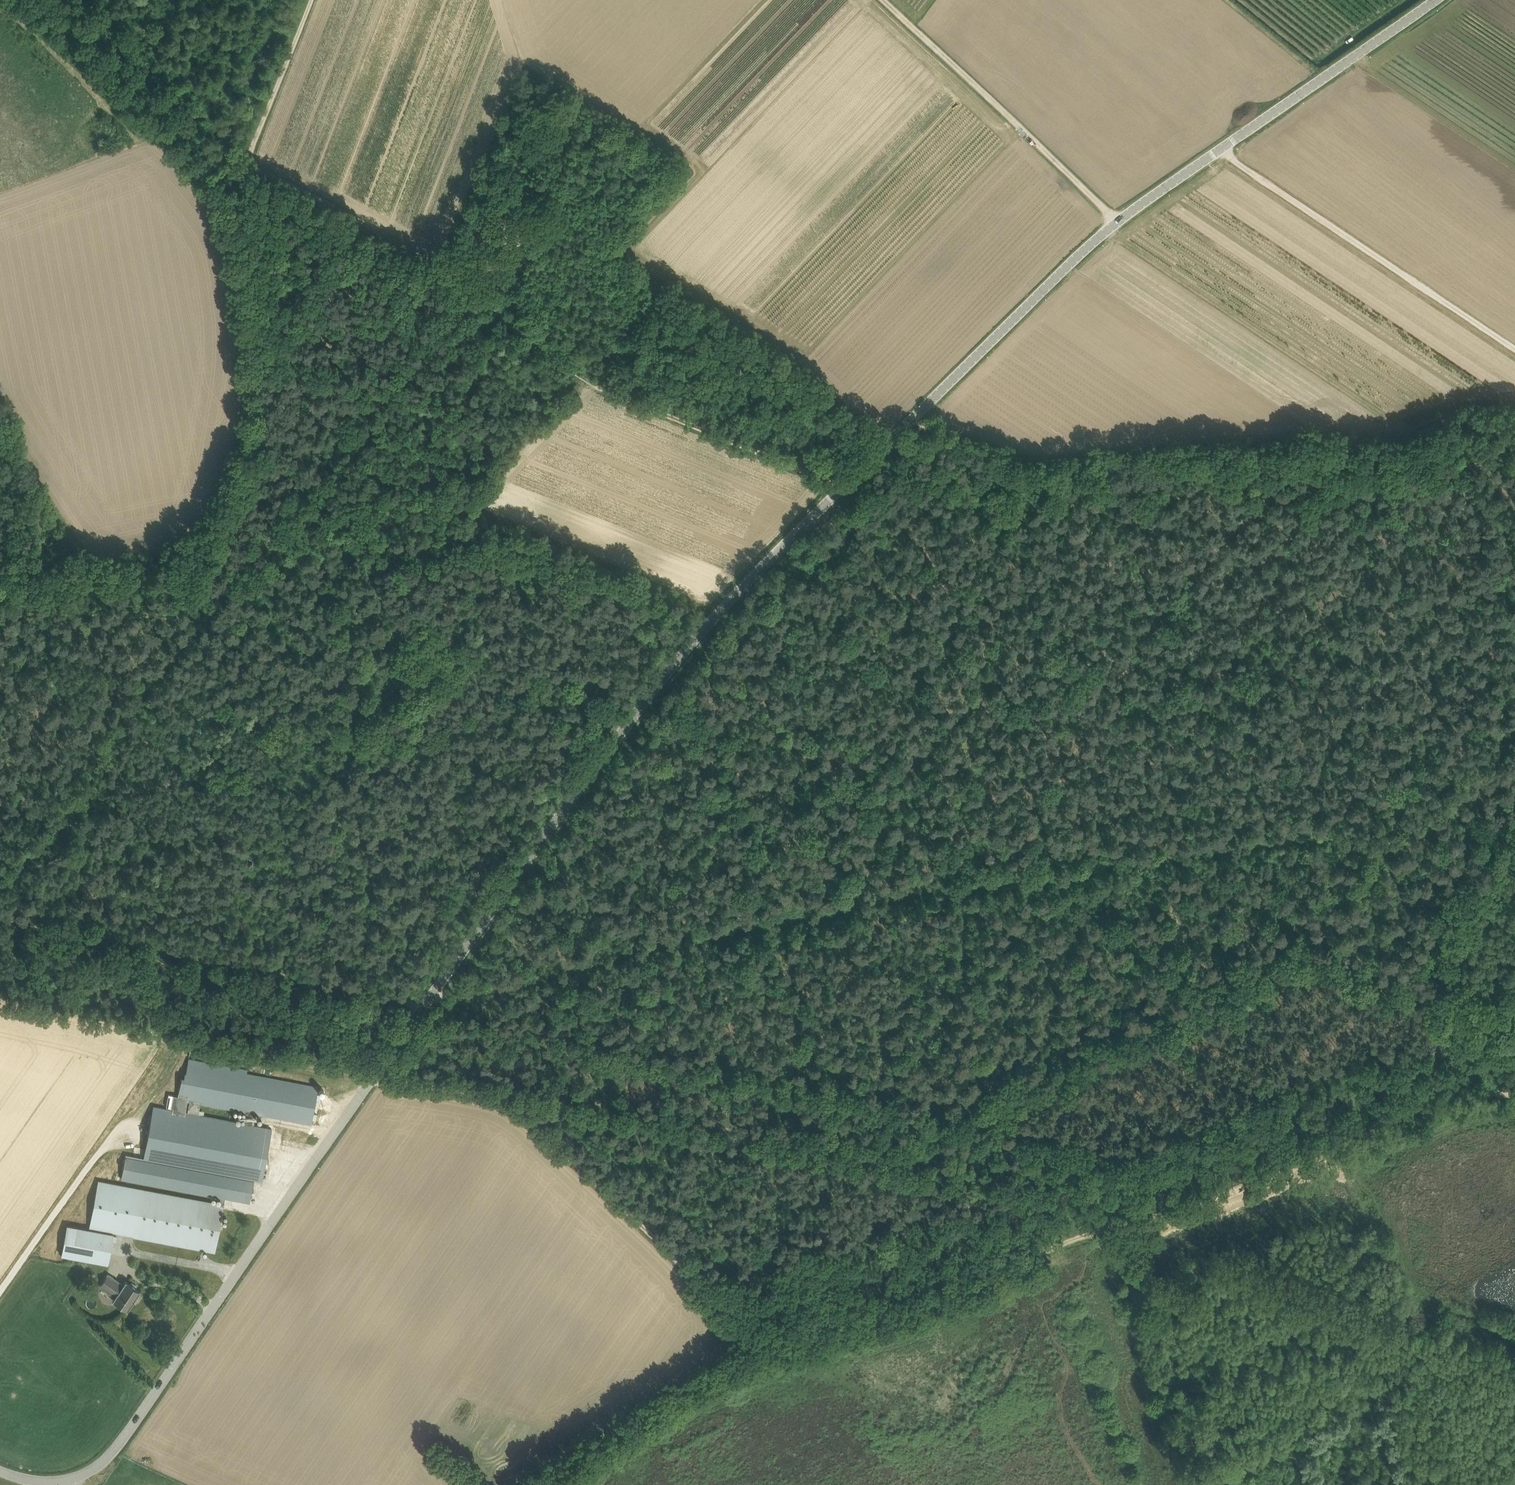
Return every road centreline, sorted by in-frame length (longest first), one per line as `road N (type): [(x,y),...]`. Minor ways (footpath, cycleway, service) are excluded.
road 1 (tertiary): [(72,1480),(112,1454),(423,1007),(689,646),(1118,222),(1434,0)]
road 2 (track): [(0,920),(423,1007),(888,903),(1418,828)]
road 3 (track): [(528,1125),(565,1100),(904,1161),(1319,941),(1418,828)]
road 4 (track): [(1514,1092),(1422,1106),(1282,1174),(1090,1232),(930,1301),(769,1348)]
road 5 (track): [(473,298),(0,870)]
road 6 (track): [(1308,465),(1175,609),(895,843),(840,913)]
road 7 (track): [(769,1348),(512,1112),(374,1077)]
road 8 (track): [(311,0),(248,159),(358,217),(473,298)]
road 9 (track): [(845,486),(609,389),(473,298)]
road 10 (track): [(1219,150),(1514,354)]
road 11 (track): [(1118,222),(884,0)]
road 12 (track): [(769,1348),(640,1422),(556,1484)]
road 13 (track): [(1477,448),(1308,465)]
road 14 (track): [(1418,828),(1514,740)]

